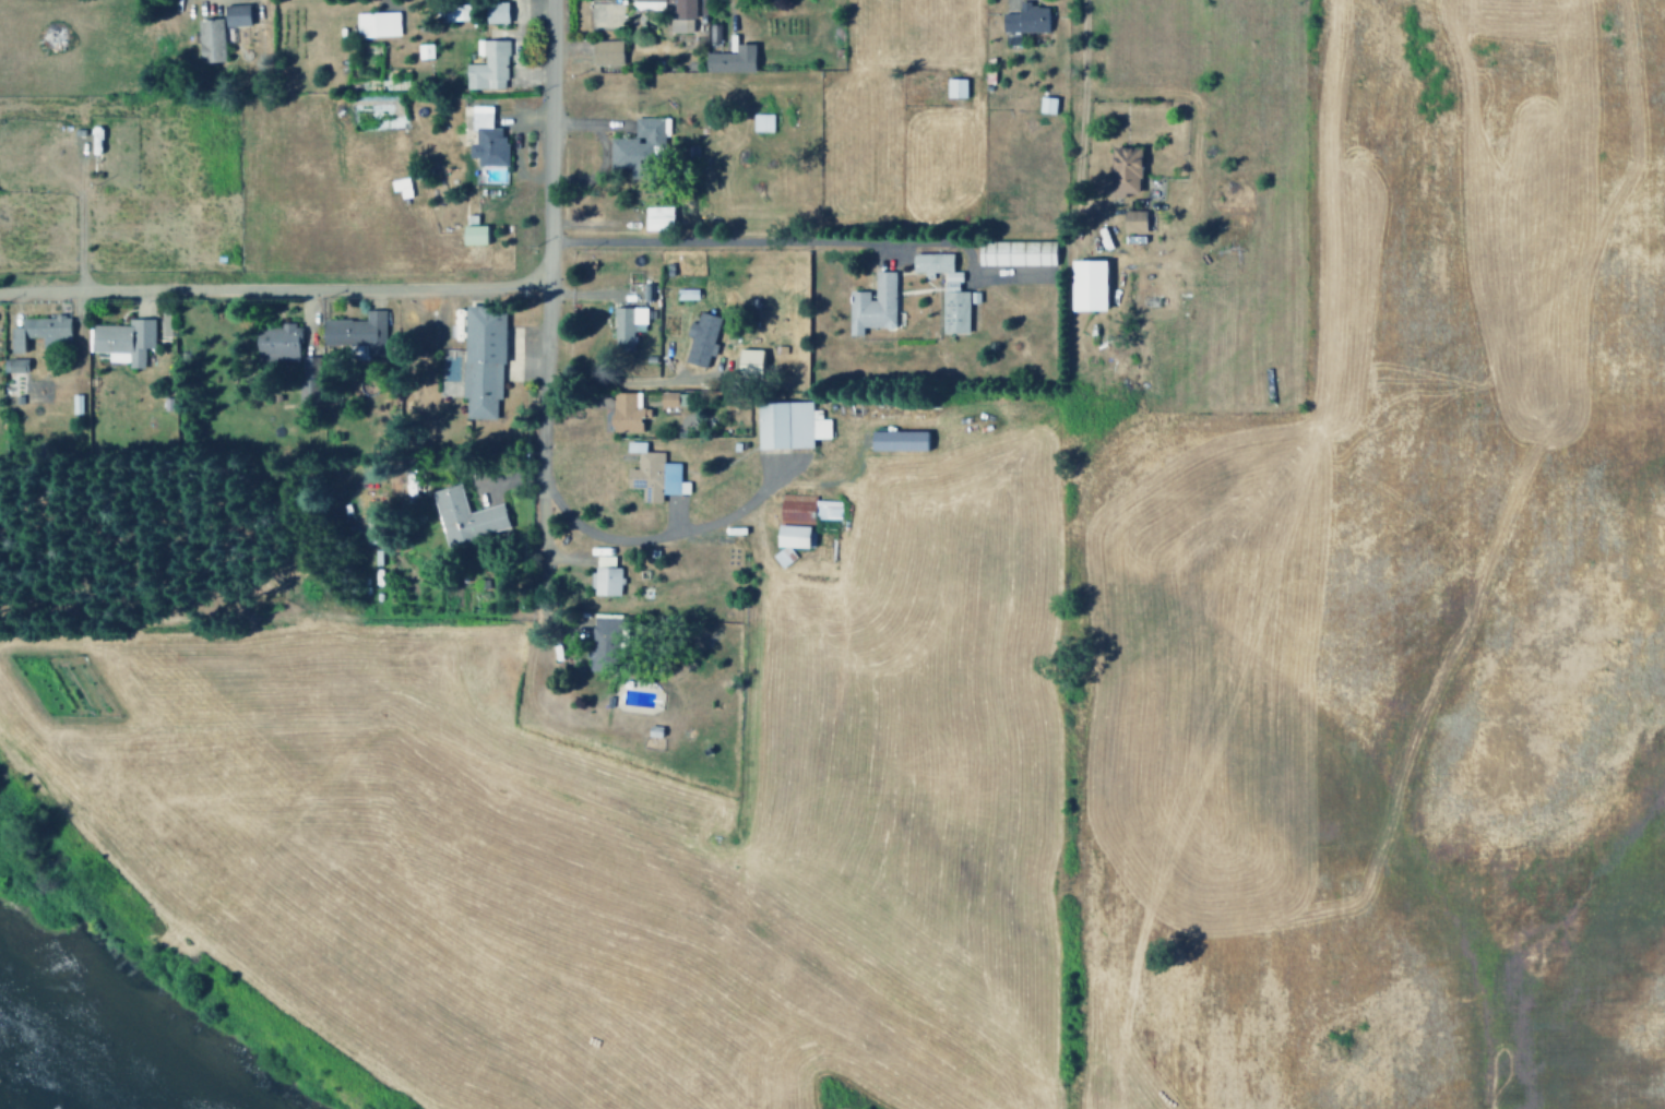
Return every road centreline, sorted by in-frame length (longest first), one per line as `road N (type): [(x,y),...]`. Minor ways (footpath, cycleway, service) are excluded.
road 1 (residential): [(548,266),(479,275),(0,278)]
road 2 (residential): [(538,468),(556,0)]
road 3 (residential): [(580,538),(635,542),(716,524),(740,513),(772,473)]
road 4 (residential): [(538,468),(575,525),(580,538),(571,557),(552,556),(540,535),(538,468)]

